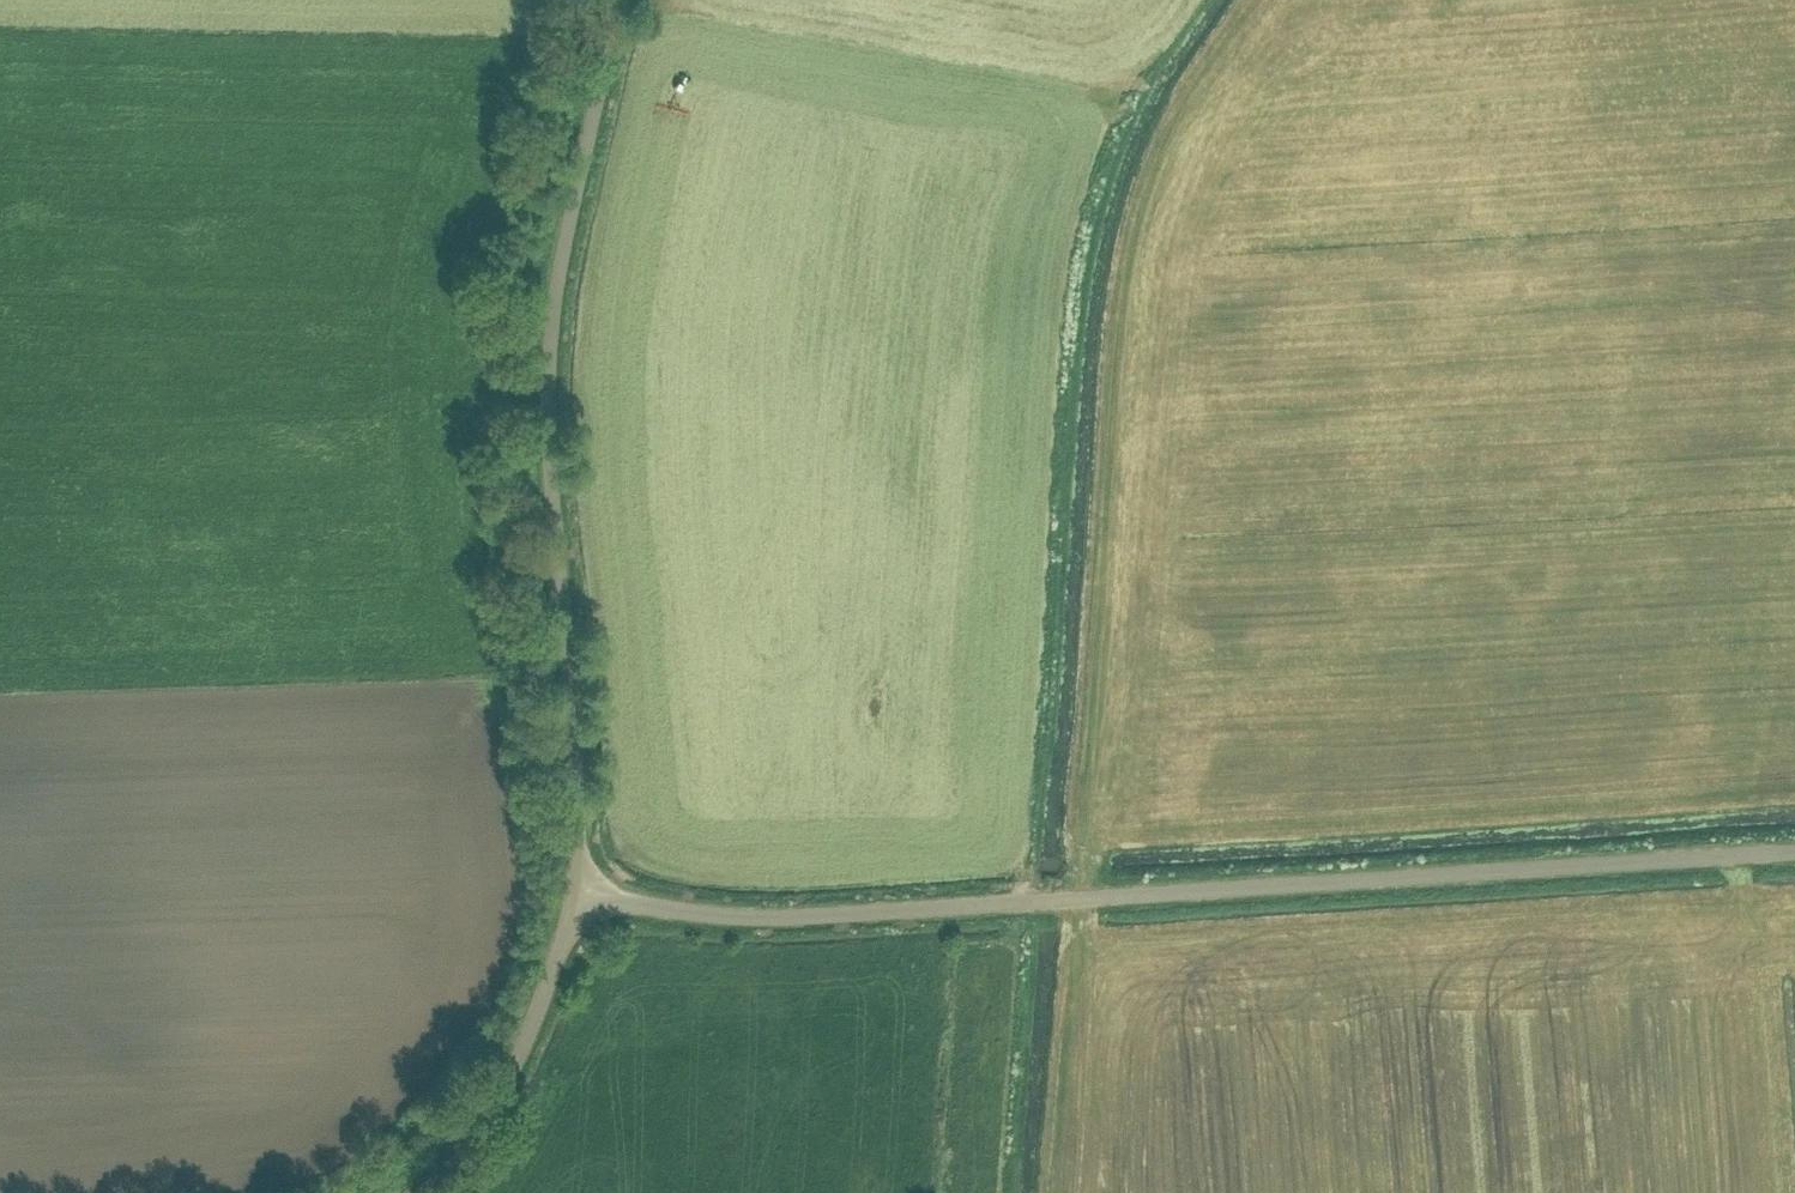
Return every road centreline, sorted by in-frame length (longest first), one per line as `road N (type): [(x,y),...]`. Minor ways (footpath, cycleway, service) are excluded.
road 1 (unclassified): [(579,900),(775,917),(1794,848)]
road 2 (unclassified): [(579,900),(577,771),(548,438),(550,323),(619,0)]
road 3 (unclassified): [(579,900),(523,1047),(477,1121),(417,1192)]

